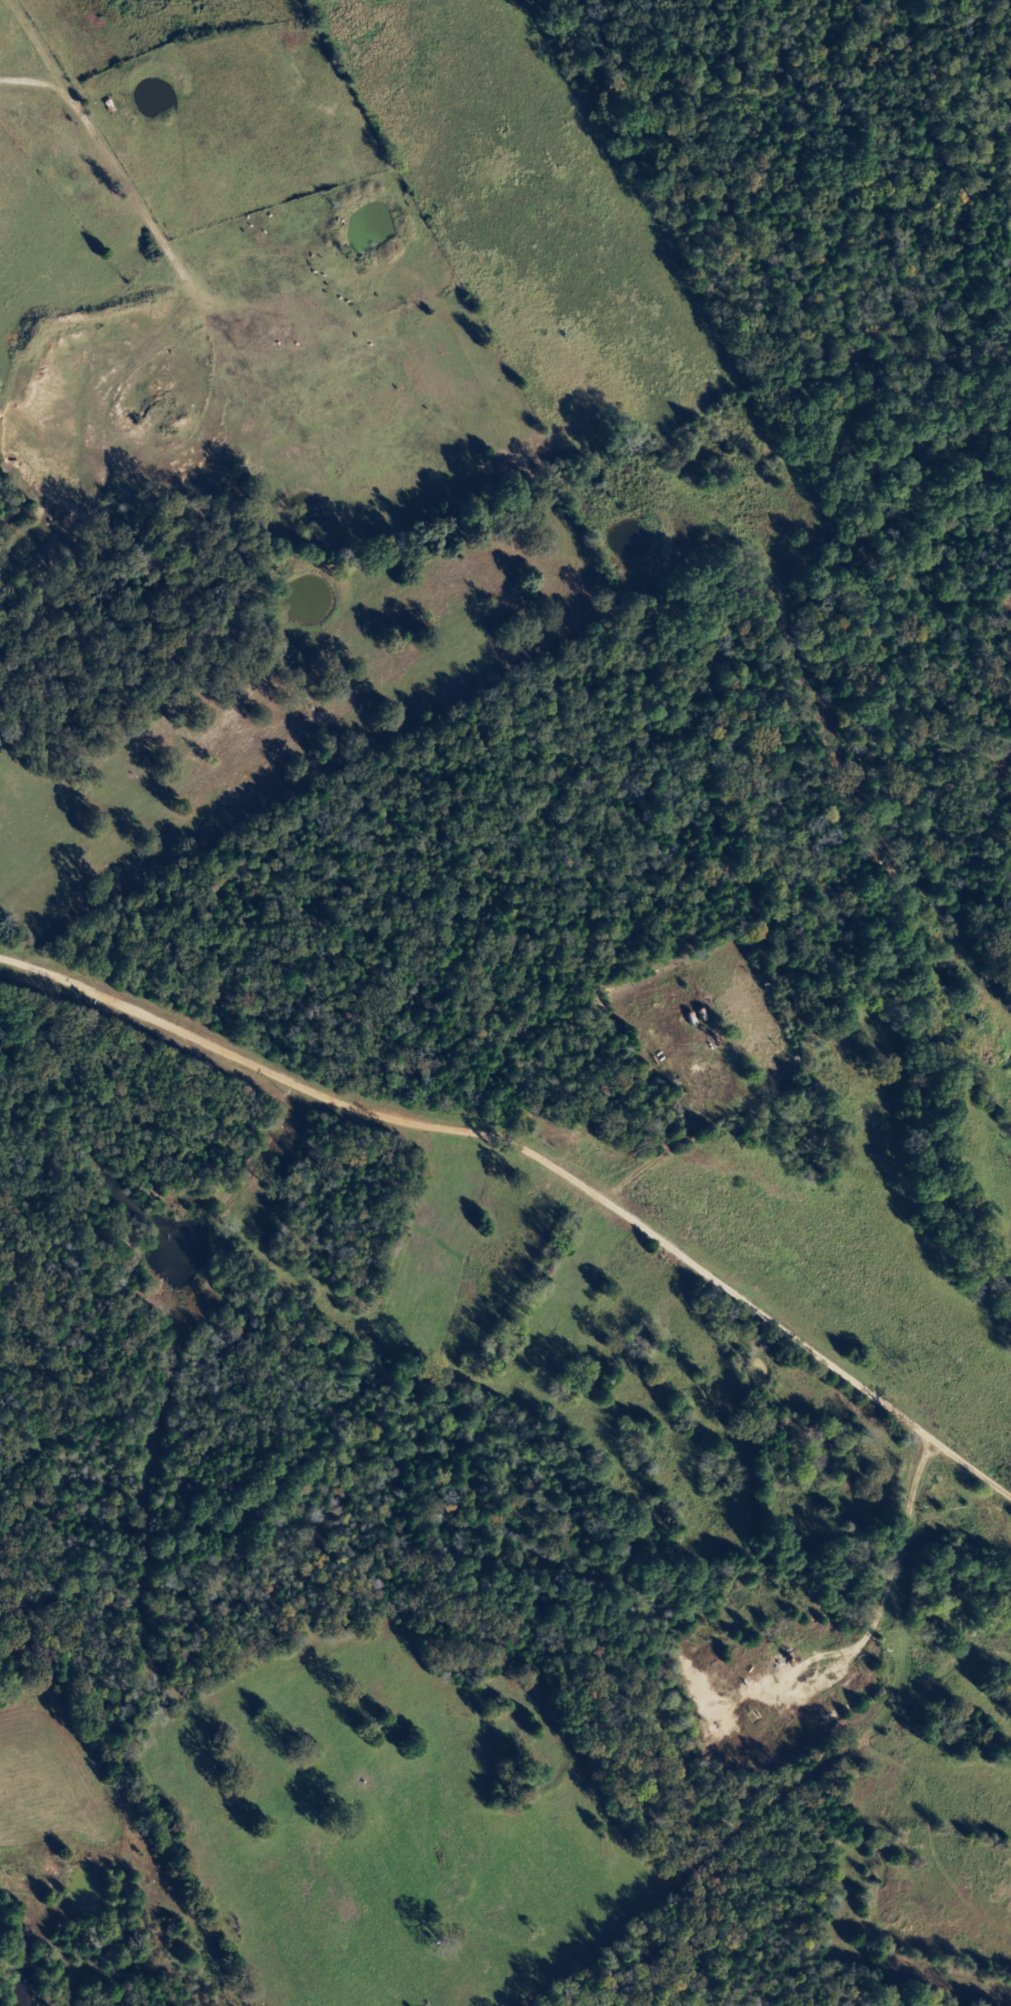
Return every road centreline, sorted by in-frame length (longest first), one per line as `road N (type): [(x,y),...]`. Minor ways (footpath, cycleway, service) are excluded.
road 1 (residential): [(1010,1514),(713,1275),(528,1155),(78,964),(0,942)]
road 2 (residential): [(508,2005),(1010,1585)]
road 3 (residential): [(0,1803),(153,1873),(228,1959),(244,2005)]

